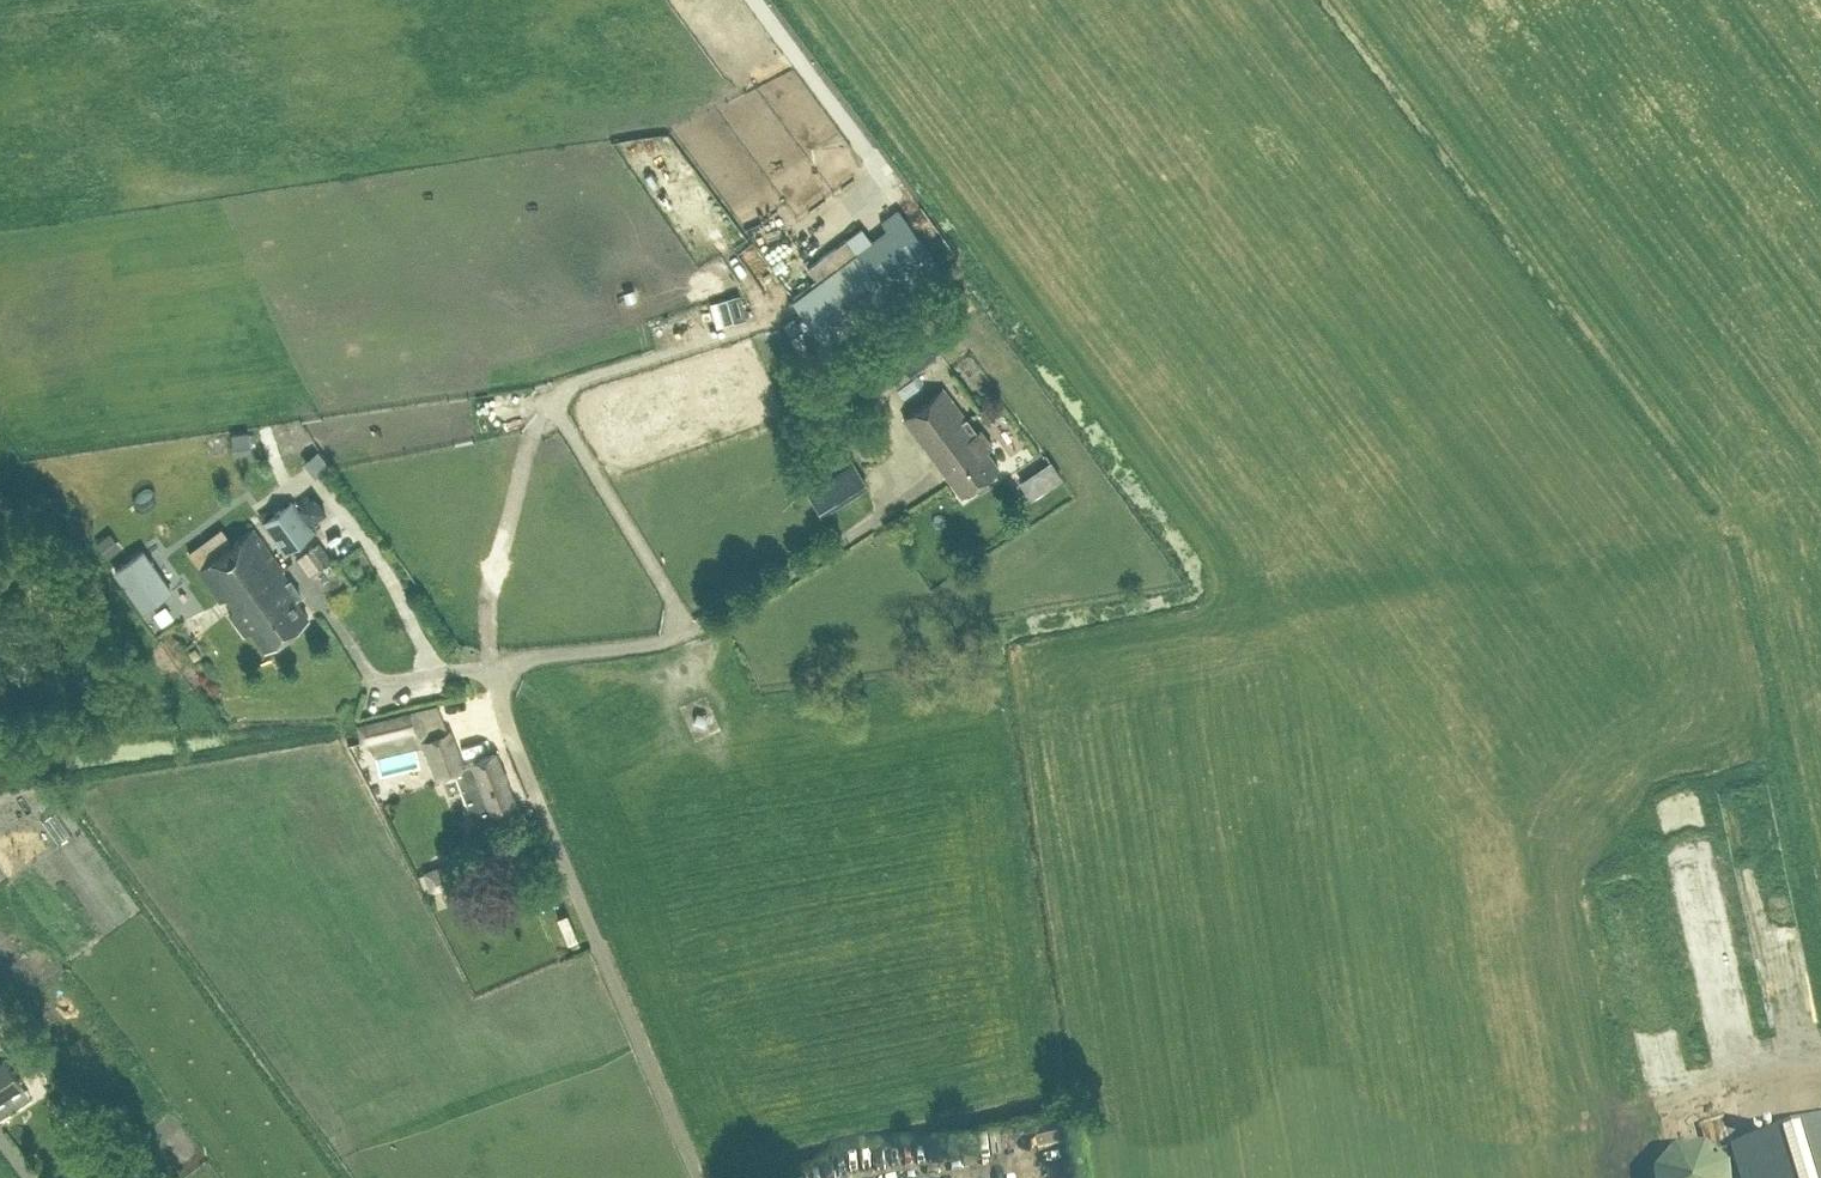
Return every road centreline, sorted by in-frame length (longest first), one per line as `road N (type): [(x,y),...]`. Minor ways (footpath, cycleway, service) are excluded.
road 1 (residential): [(700,1177),(523,784),(491,668),(509,654),(644,644),(695,631)]

